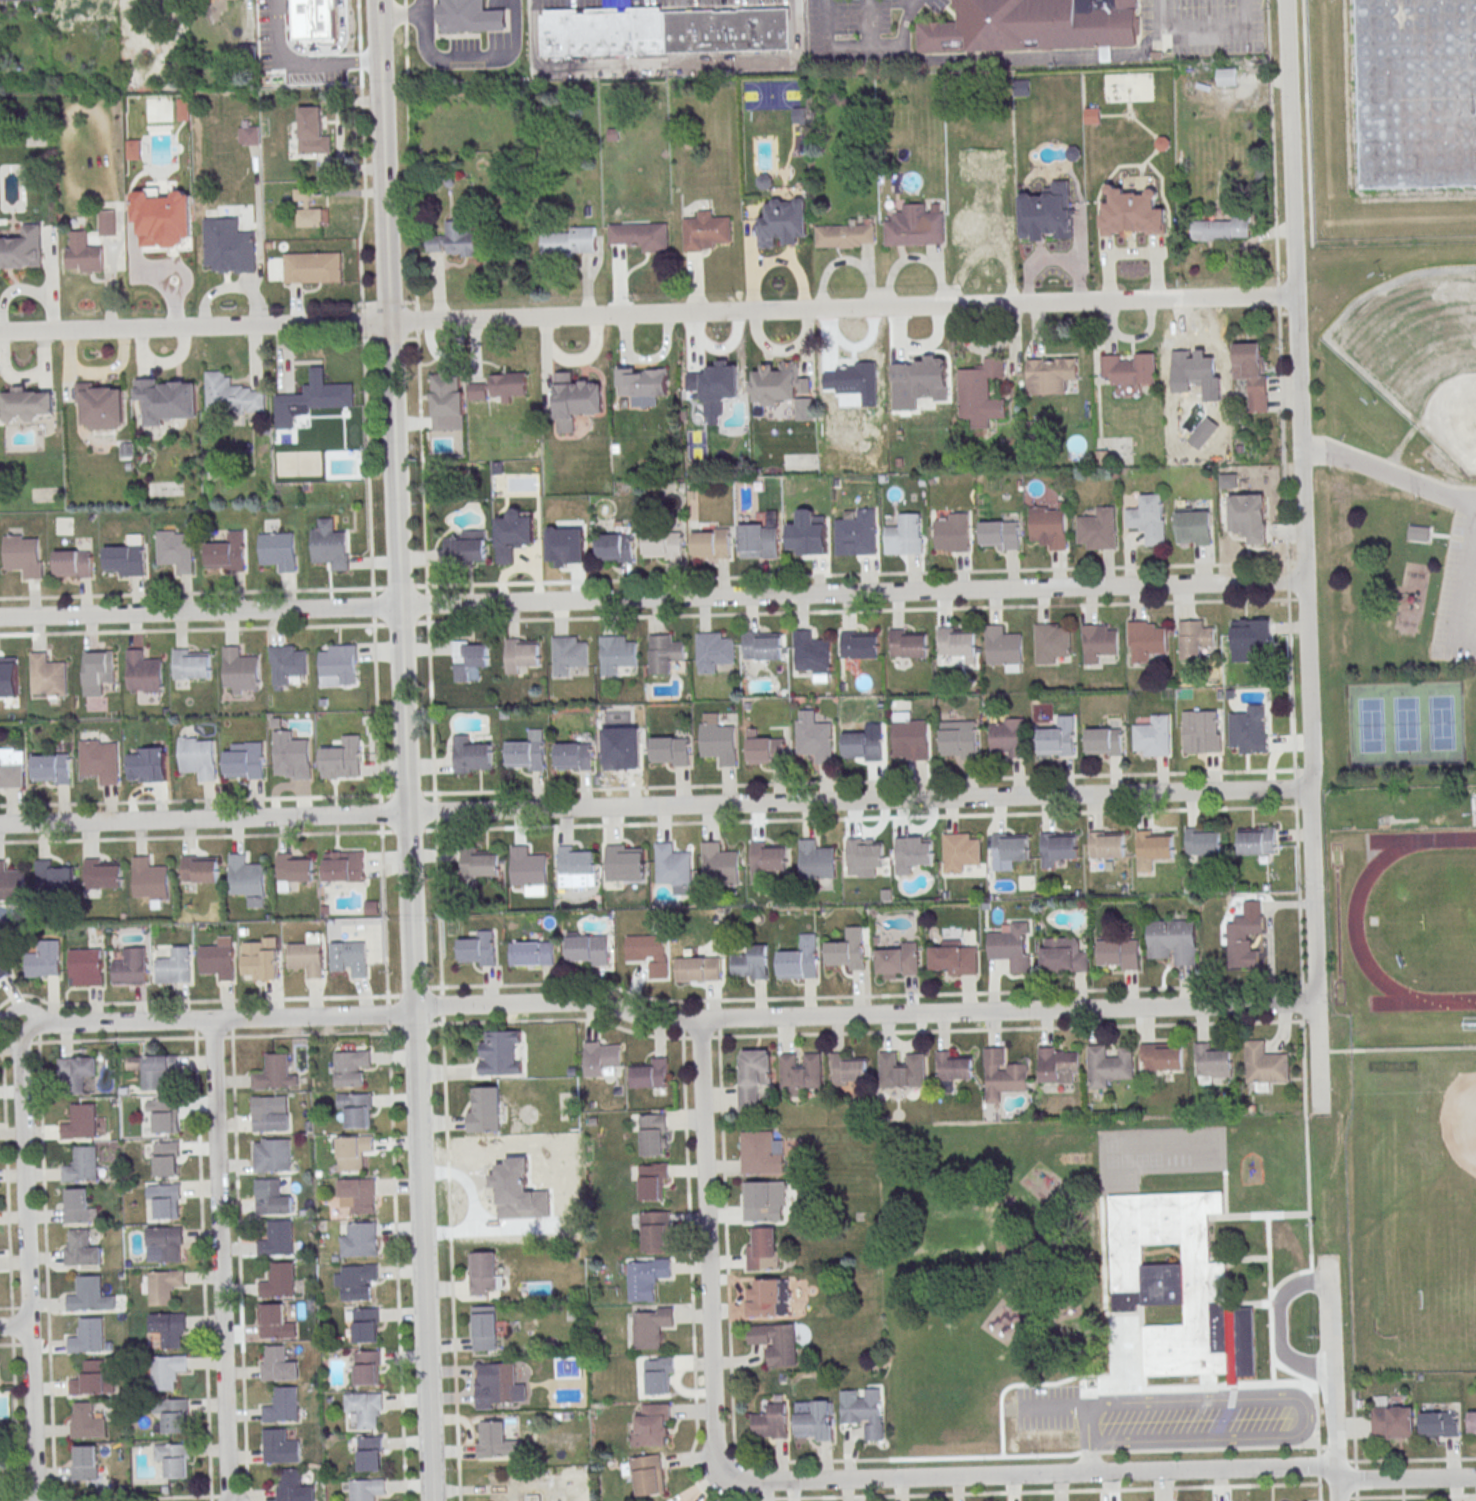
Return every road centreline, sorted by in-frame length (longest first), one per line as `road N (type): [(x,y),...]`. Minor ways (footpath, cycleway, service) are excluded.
road 1 (residential): [(430,1500),(379,0)]
road 2 (residential): [(1309,789),(0,824)]
road 3 (residential): [(0,617),(1304,582)]
road 4 (residential): [(1295,295),(0,332)]
road 5 (residential): [(1315,1003),(670,1020),(581,1002),(38,1024),(25,1033)]
road 6 (residential): [(1319,1115),(1287,0)]
road 7 (residential): [(226,1500),(211,1020)]
road 8 (residential): [(34,1500),(19,1045),(25,1033)]
road 9 (residential): [(727,1468),(713,1439),(698,1020)]
road 10 (residential): [(1090,1473),(1318,1467),(1352,1481),(1475,1478)]
road 11 (residential): [(727,1468),(761,1482),(1090,1473)]
road 12 (residential): [(1336,1500),(1326,1257)]

